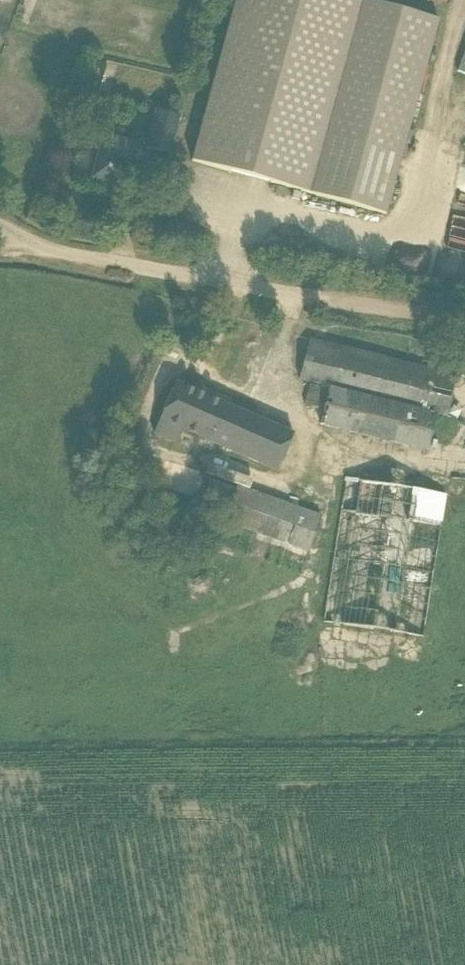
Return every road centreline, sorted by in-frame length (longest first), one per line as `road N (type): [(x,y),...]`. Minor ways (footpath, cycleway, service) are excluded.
road 1 (unclassified): [(357,307),(41,249),(0,226)]

